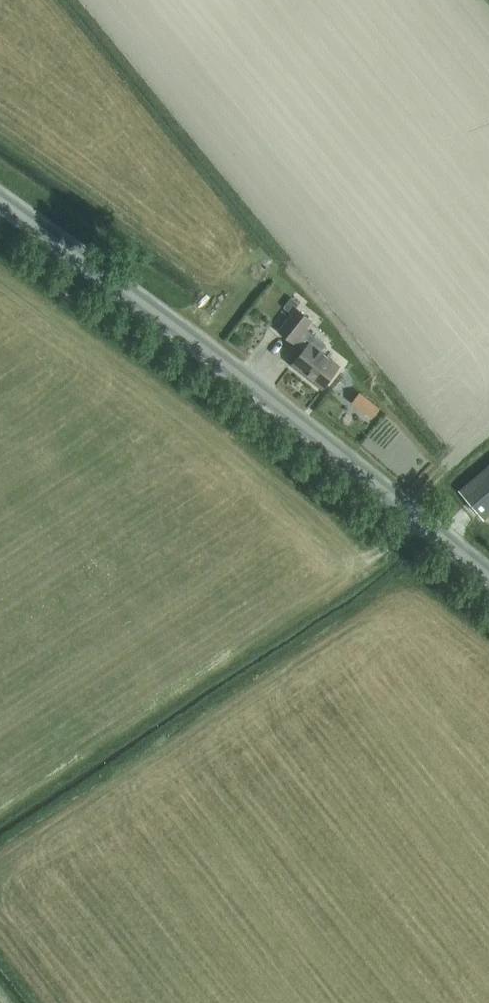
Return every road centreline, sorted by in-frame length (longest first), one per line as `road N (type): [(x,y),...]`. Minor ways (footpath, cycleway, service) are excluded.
road 1 (tertiary): [(488,576),(216,364),(0,209)]

